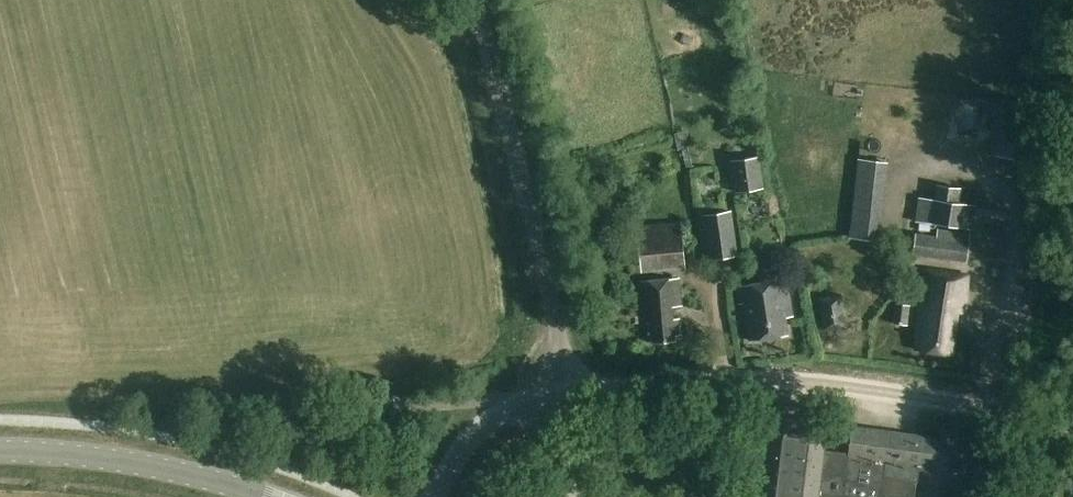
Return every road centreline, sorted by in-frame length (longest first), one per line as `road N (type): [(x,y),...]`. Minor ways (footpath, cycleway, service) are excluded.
road 1 (unclassified): [(434,496),(484,423),(518,400),(574,392),(478,0)]
road 2 (tertiary): [(269,496),(173,469),(0,449)]

